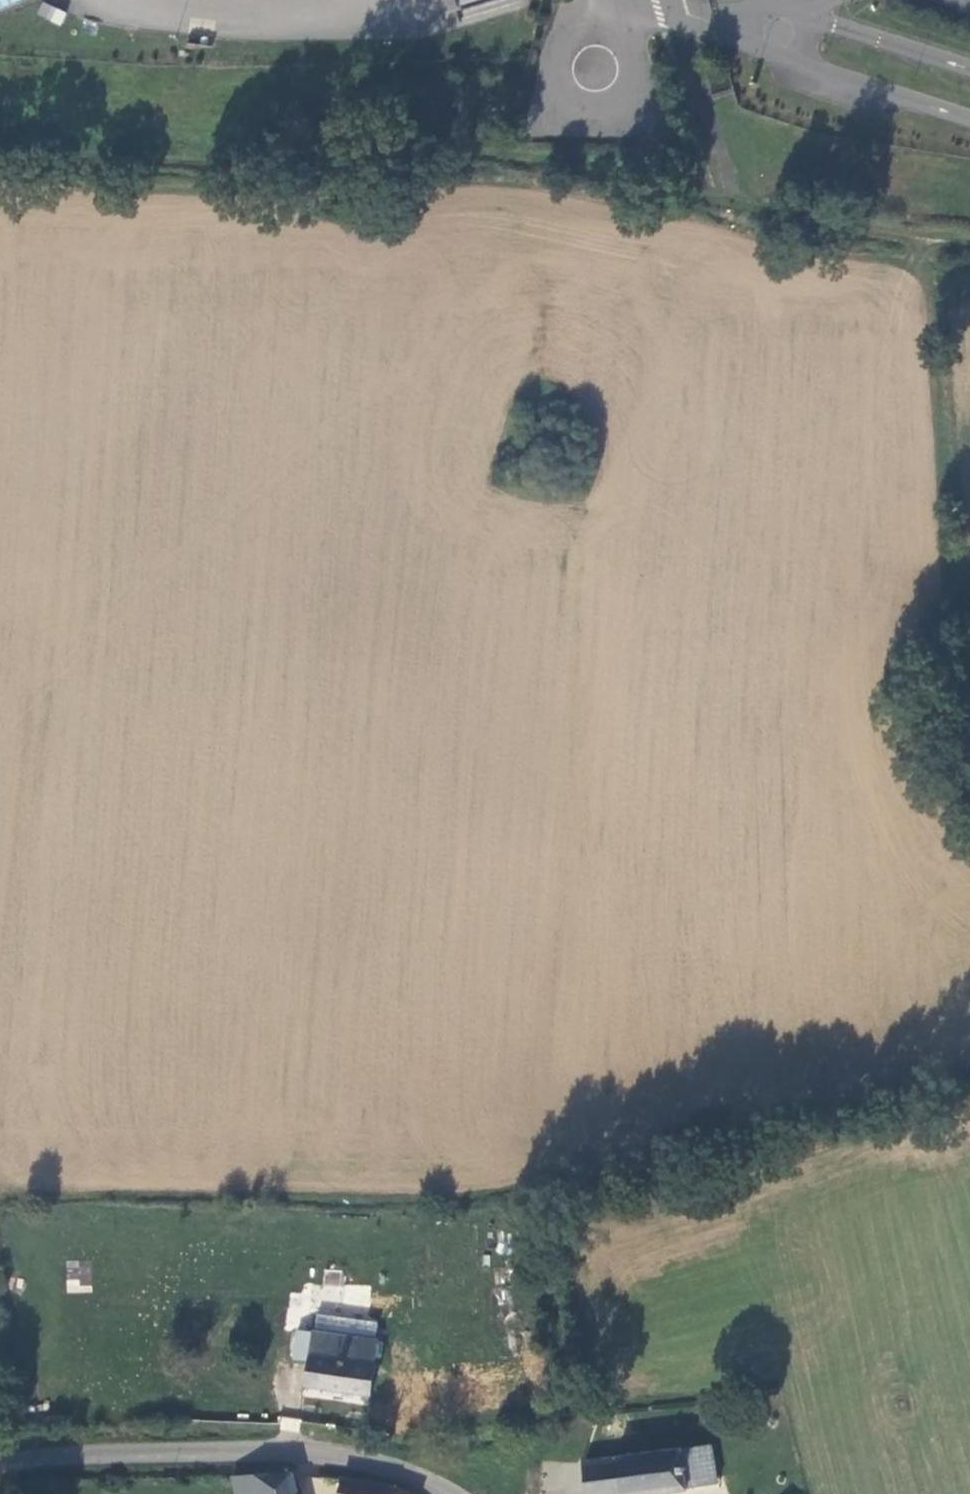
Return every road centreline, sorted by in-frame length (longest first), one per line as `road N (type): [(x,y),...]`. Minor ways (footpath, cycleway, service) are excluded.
road 1 (unclassified): [(0,1464),(290,1451),(356,1457),(446,1493)]

